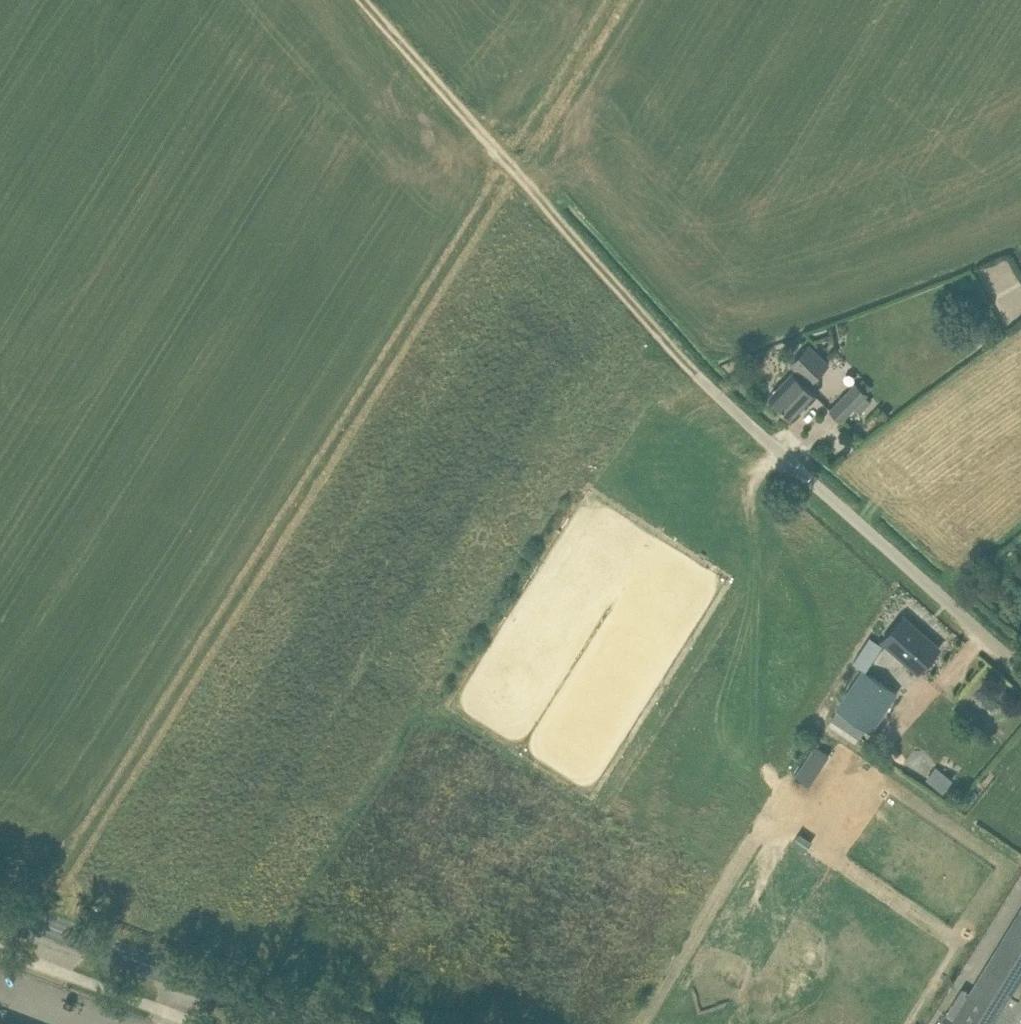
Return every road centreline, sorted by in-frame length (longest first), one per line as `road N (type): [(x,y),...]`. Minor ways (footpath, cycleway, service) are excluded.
road 1 (track): [(698,375),(361,0)]
road 2 (unclassified): [(1020,669),(698,375)]
road 3 (tertiary): [(296,1023),(0,908)]

